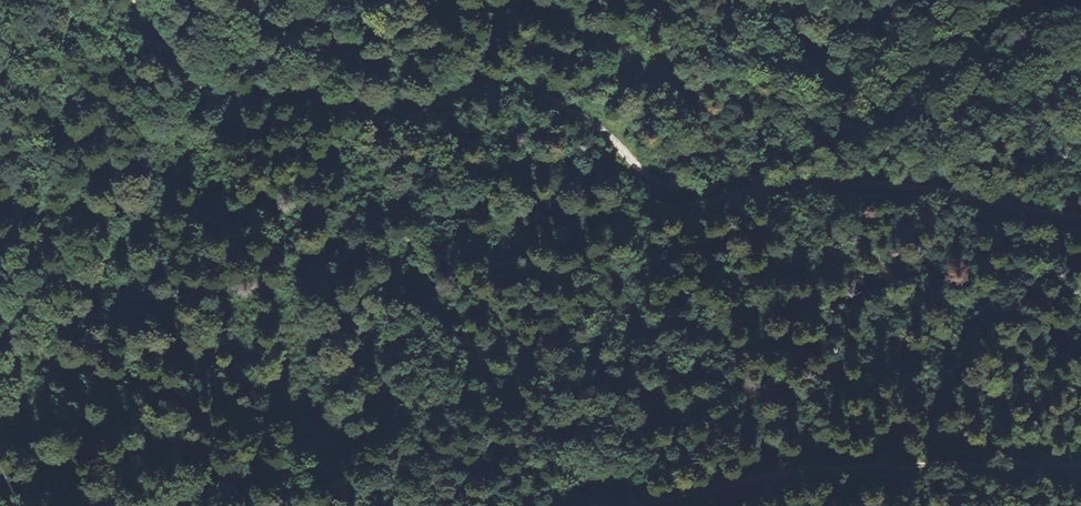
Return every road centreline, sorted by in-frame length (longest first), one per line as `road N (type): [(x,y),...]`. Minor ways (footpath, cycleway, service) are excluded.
road 1 (track): [(1080,220),(928,191),(687,195),(642,172),(603,130),(555,99),(505,82),(474,85),(399,119),(369,117),(309,94),(218,95),(183,83),(149,51),(135,0)]
road 2 (track): [(598,505),(782,469),(1080,466)]
road 3 (track): [(555,99),(647,71),(651,54),(628,45),(602,47),(521,9),(398,0)]

